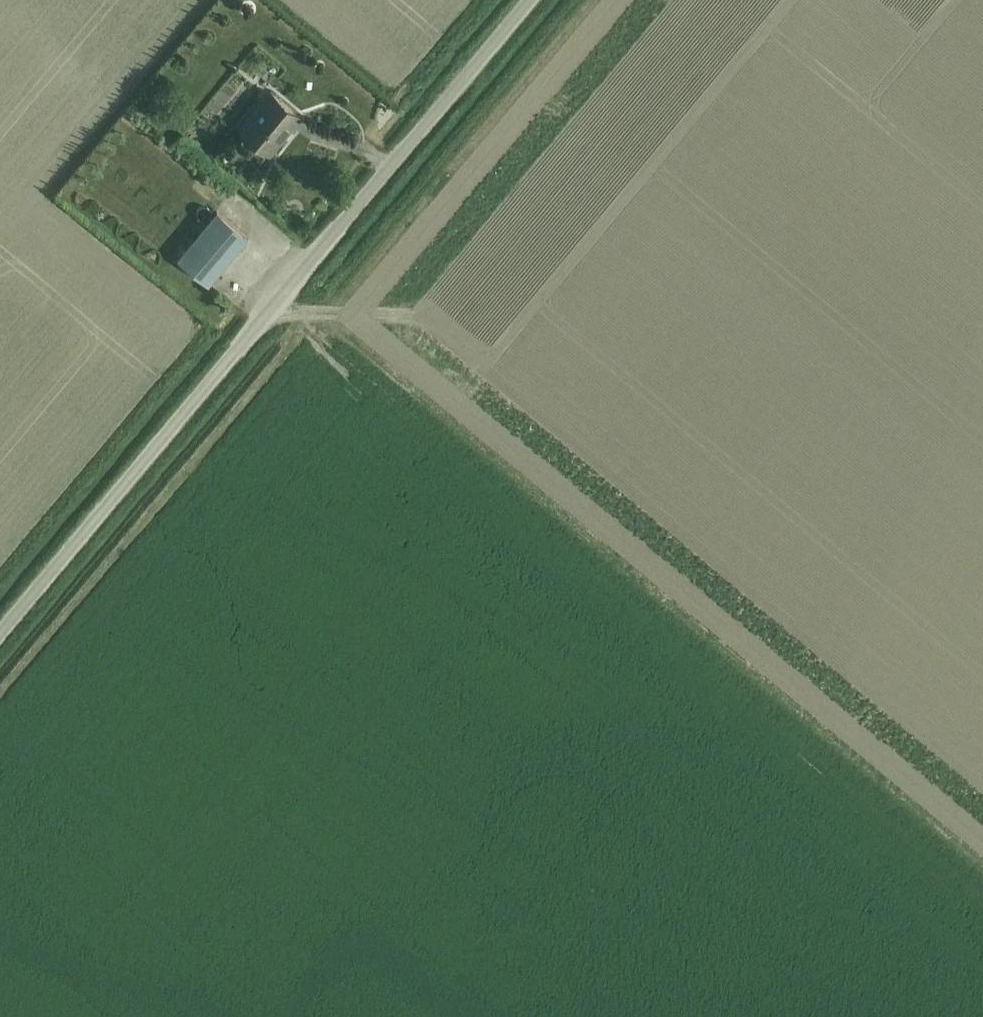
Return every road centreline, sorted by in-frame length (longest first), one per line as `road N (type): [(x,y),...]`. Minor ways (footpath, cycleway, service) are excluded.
road 1 (unclassified): [(0,637),(535,0)]

